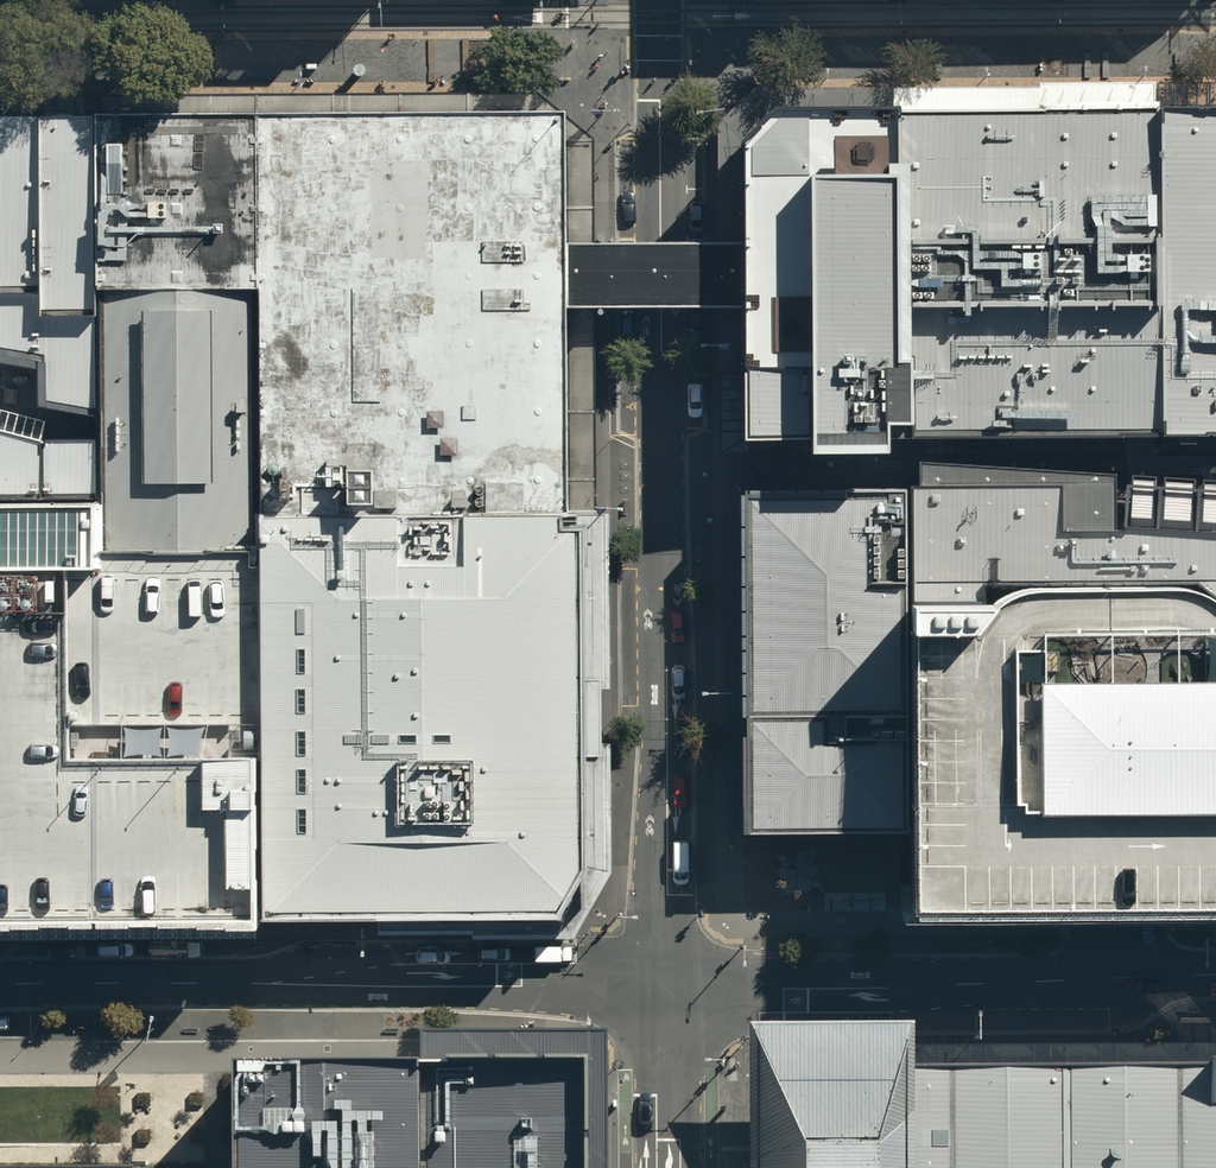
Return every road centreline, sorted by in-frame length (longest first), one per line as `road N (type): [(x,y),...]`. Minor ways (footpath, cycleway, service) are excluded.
road 1 (tertiary): [(661,0),(668,979)]
road 2 (tertiary): [(0,983),(668,979)]
road 3 (tertiary): [(668,979),(733,989),(1215,977)]
road 4 (tertiary): [(668,979),(669,1167)]

